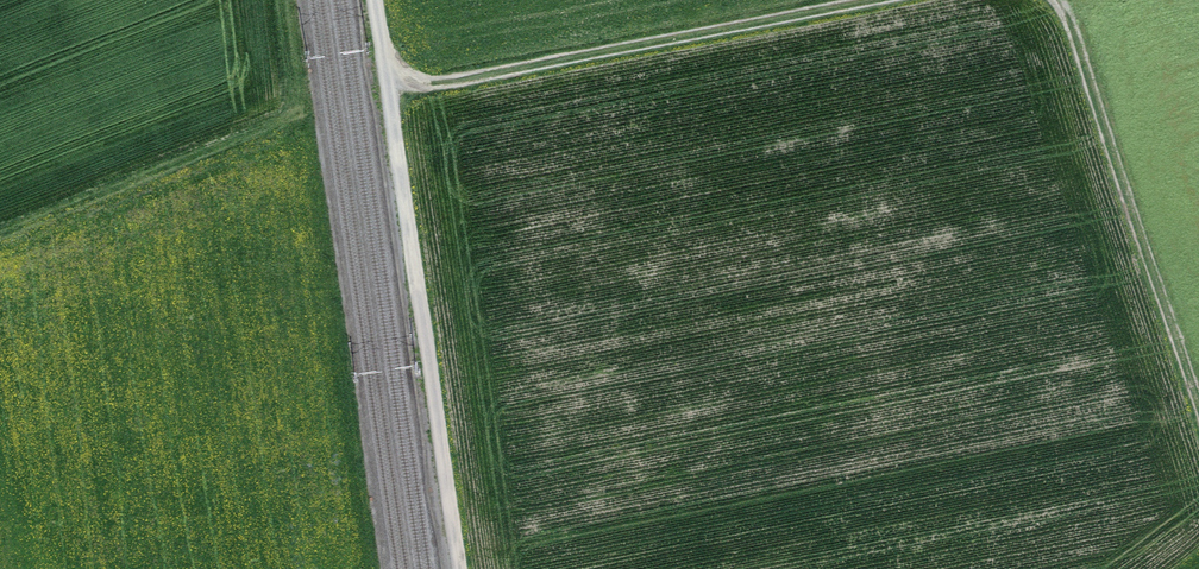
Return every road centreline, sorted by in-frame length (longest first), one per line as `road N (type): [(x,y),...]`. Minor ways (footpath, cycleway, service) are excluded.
road 1 (track): [(375,0),(463,568)]
road 2 (track): [(872,0),(426,88),(384,61)]
road 3 (track): [(1198,409),(1056,0)]
road 4 (track): [(0,239),(314,112)]

